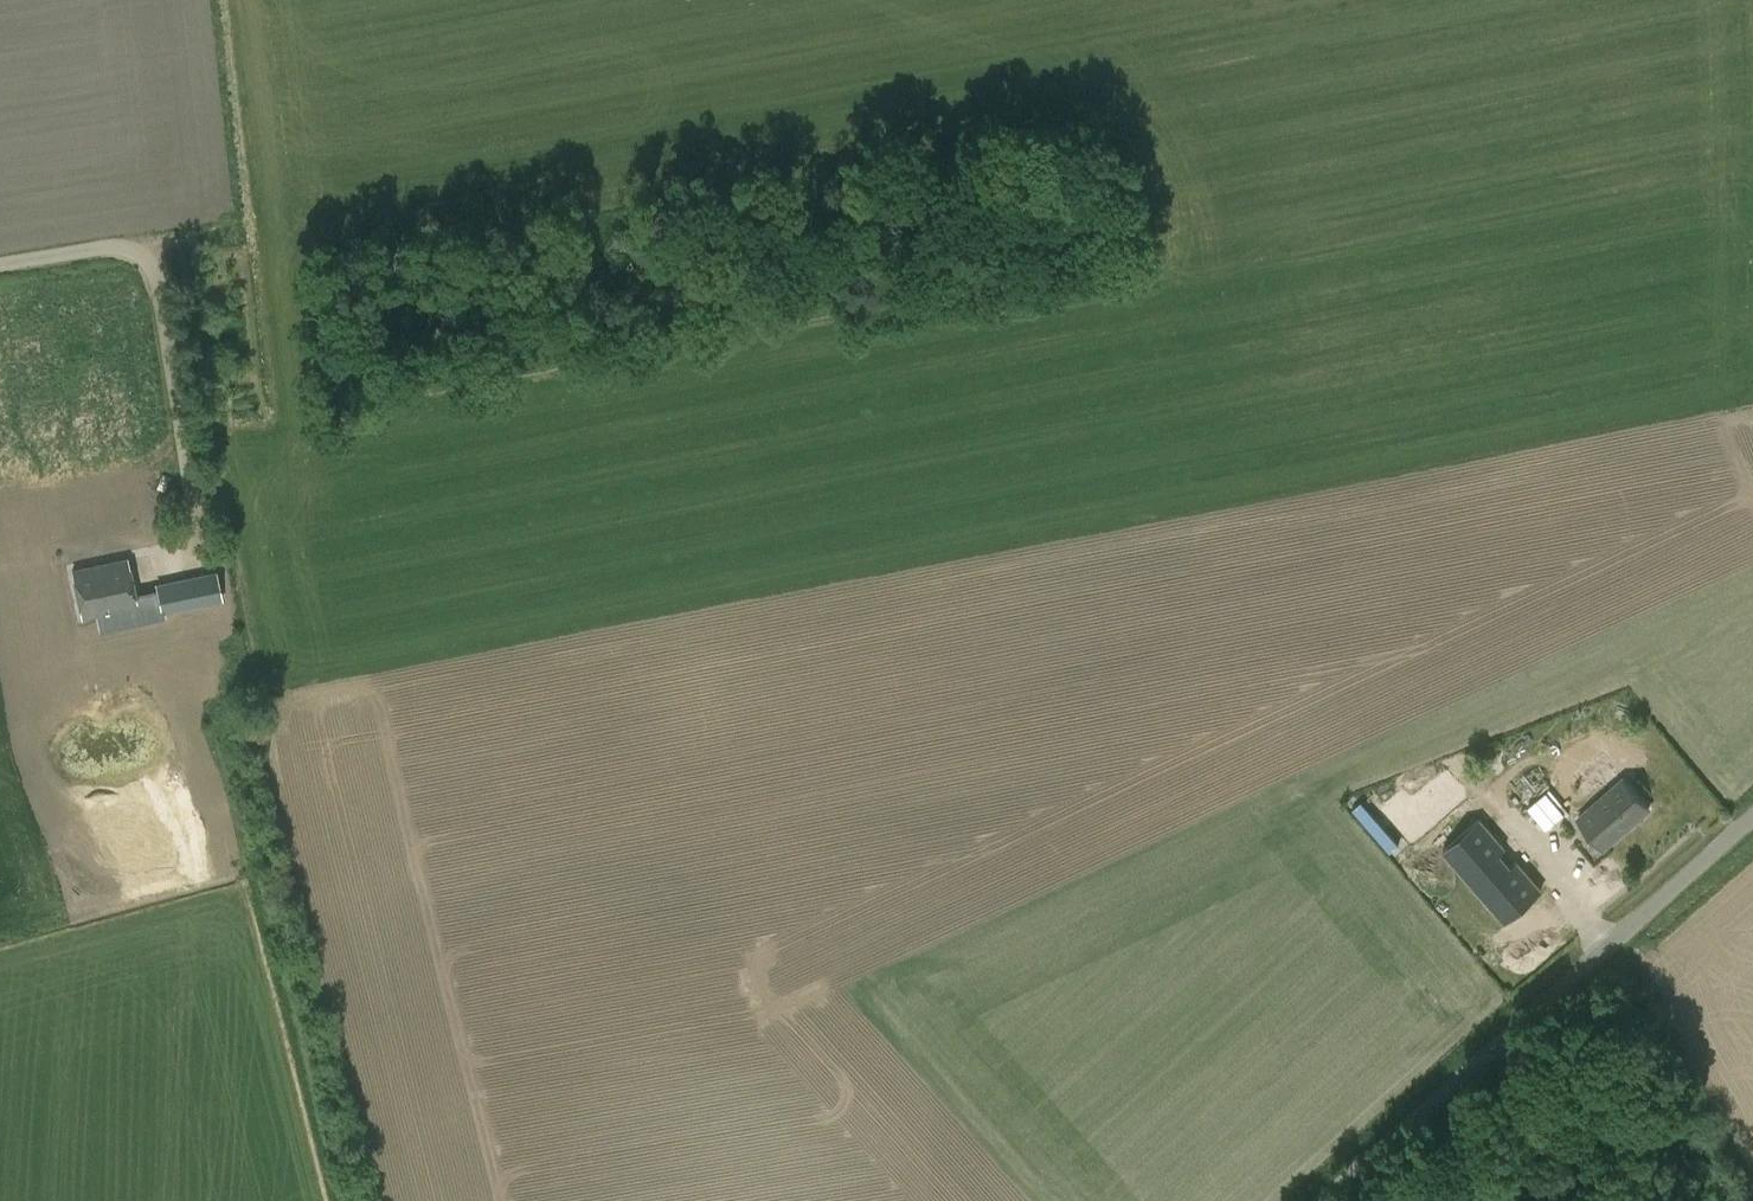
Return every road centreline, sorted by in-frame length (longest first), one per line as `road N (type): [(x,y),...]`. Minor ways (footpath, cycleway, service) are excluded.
road 1 (unclassified): [(1307,1200),(1752,815)]

